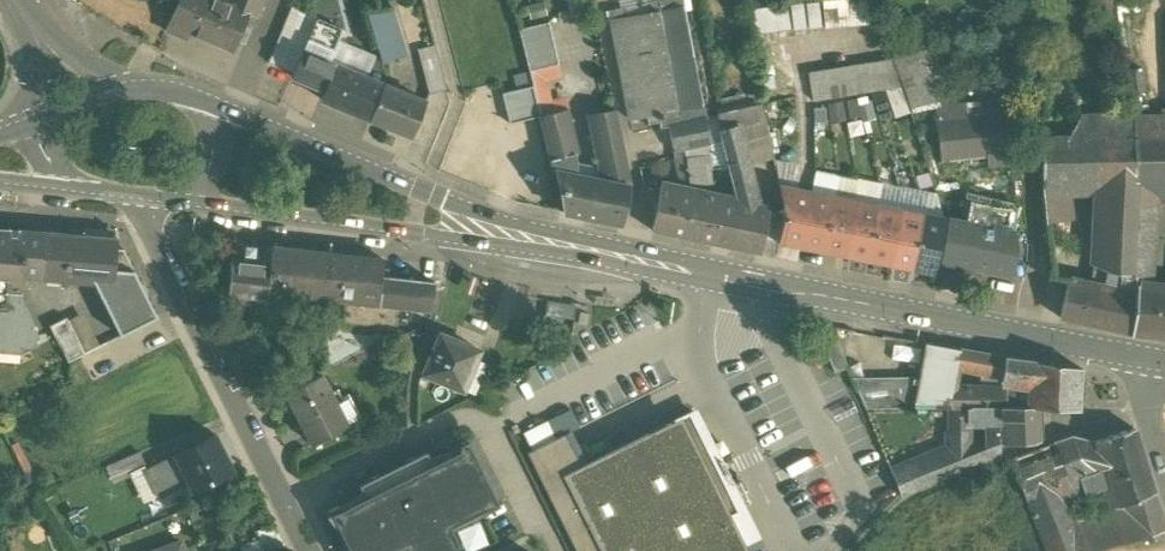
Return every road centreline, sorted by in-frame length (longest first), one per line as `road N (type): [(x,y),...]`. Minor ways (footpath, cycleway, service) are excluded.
road 1 (secondary): [(1144,358),(591,253)]
road 2 (secondary): [(591,253),(208,104)]
road 3 (secondary): [(185,205),(591,253)]
road 4 (residential): [(292,505),(462,423),(484,433),(549,550)]
road 5 (residential): [(140,200),(150,239),(292,505)]

